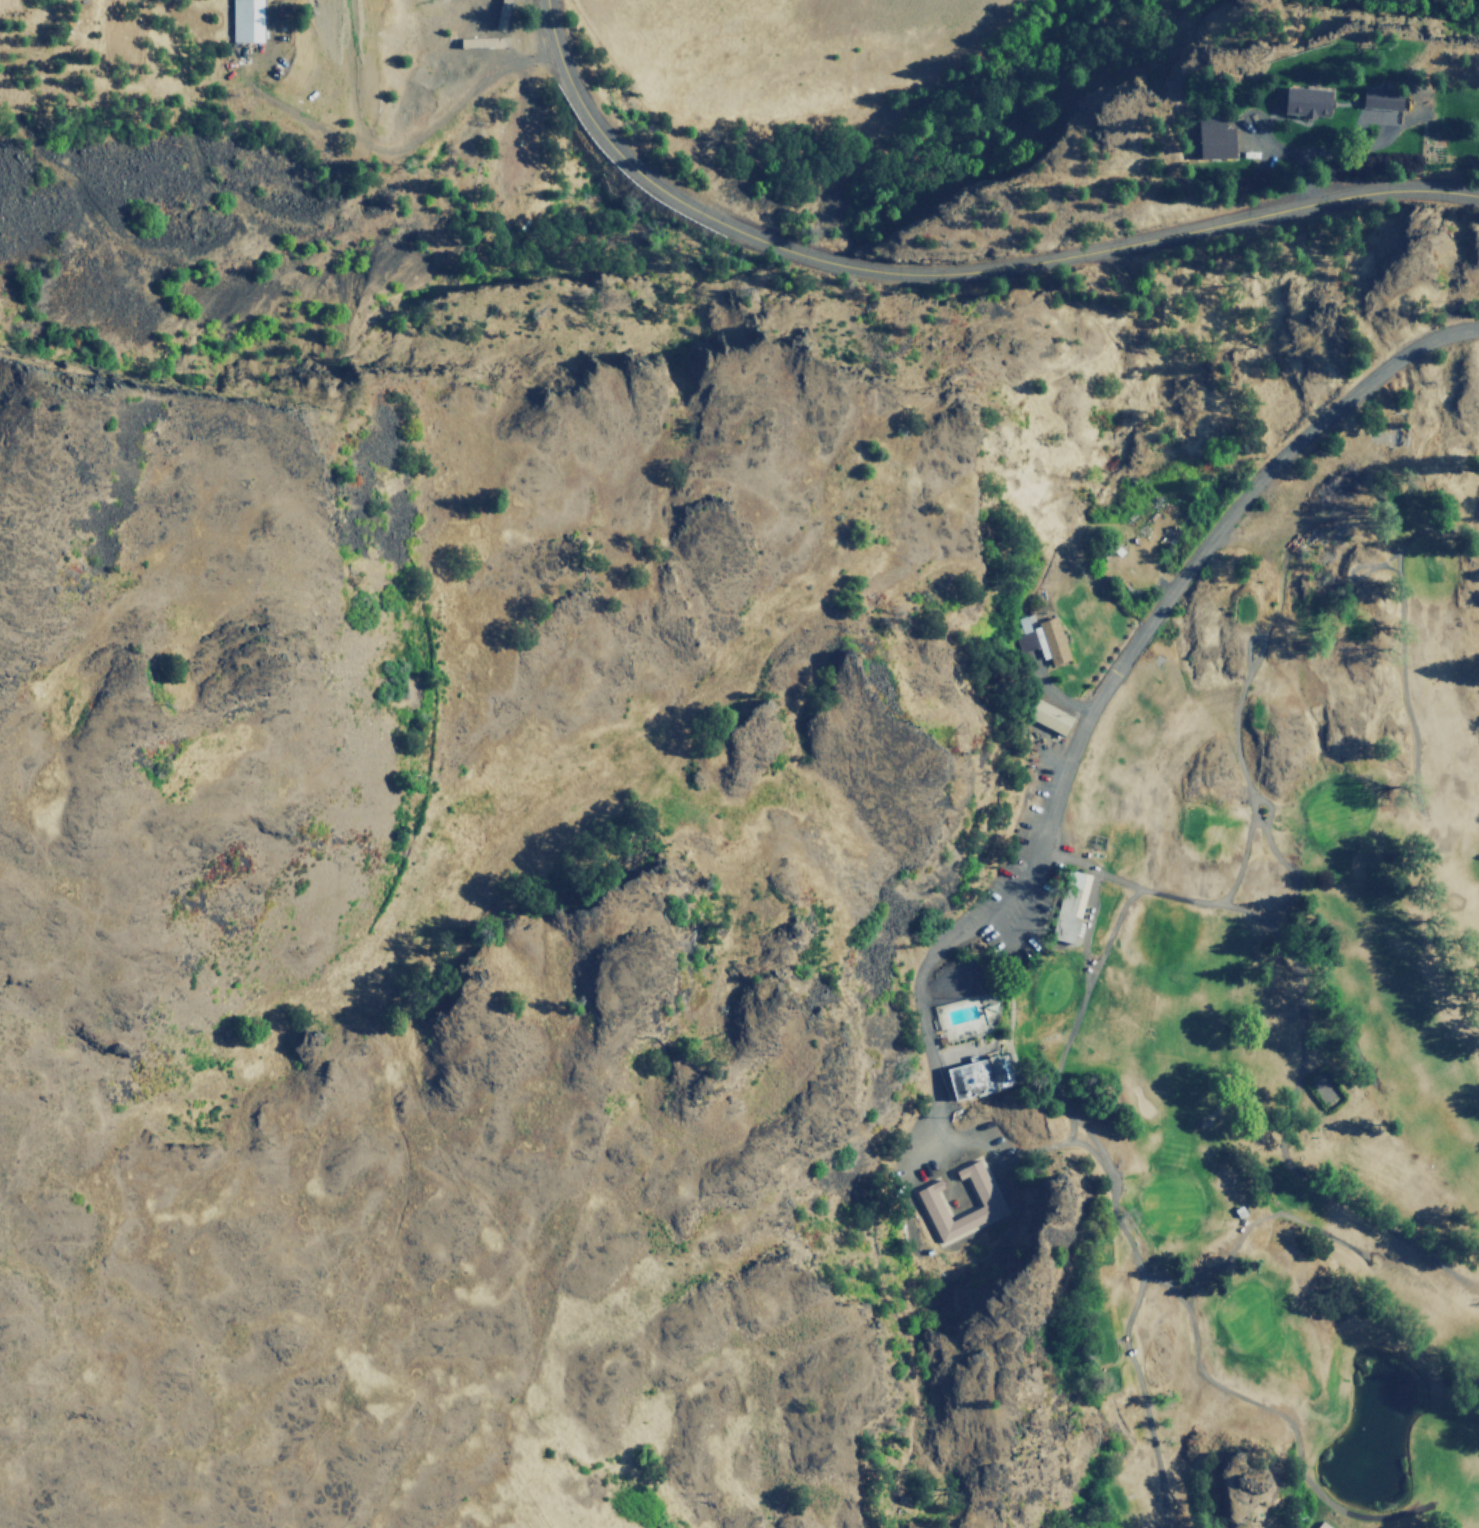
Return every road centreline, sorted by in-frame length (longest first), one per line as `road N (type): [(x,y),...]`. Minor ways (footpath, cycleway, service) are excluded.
road 1 (tertiary): [(545,0),(571,86),(630,166),(673,199),(835,266),(962,276),(1390,191),(1478,197)]

